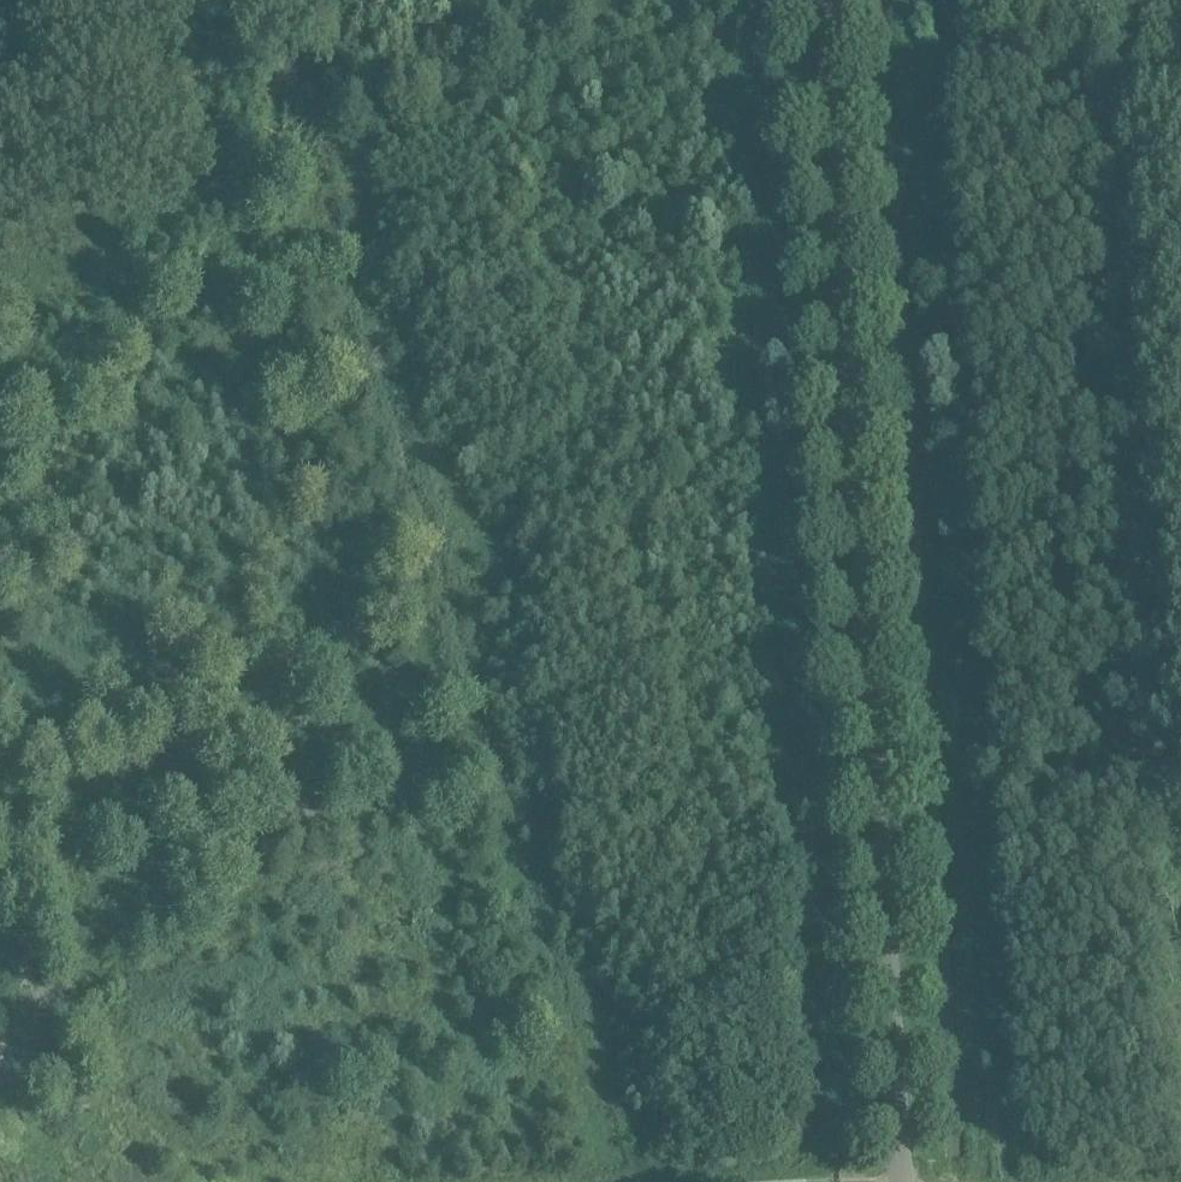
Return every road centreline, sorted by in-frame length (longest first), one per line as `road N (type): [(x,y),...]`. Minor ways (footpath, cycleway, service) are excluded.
road 1 (unclassified): [(902,1181),(858,671),(823,0)]

